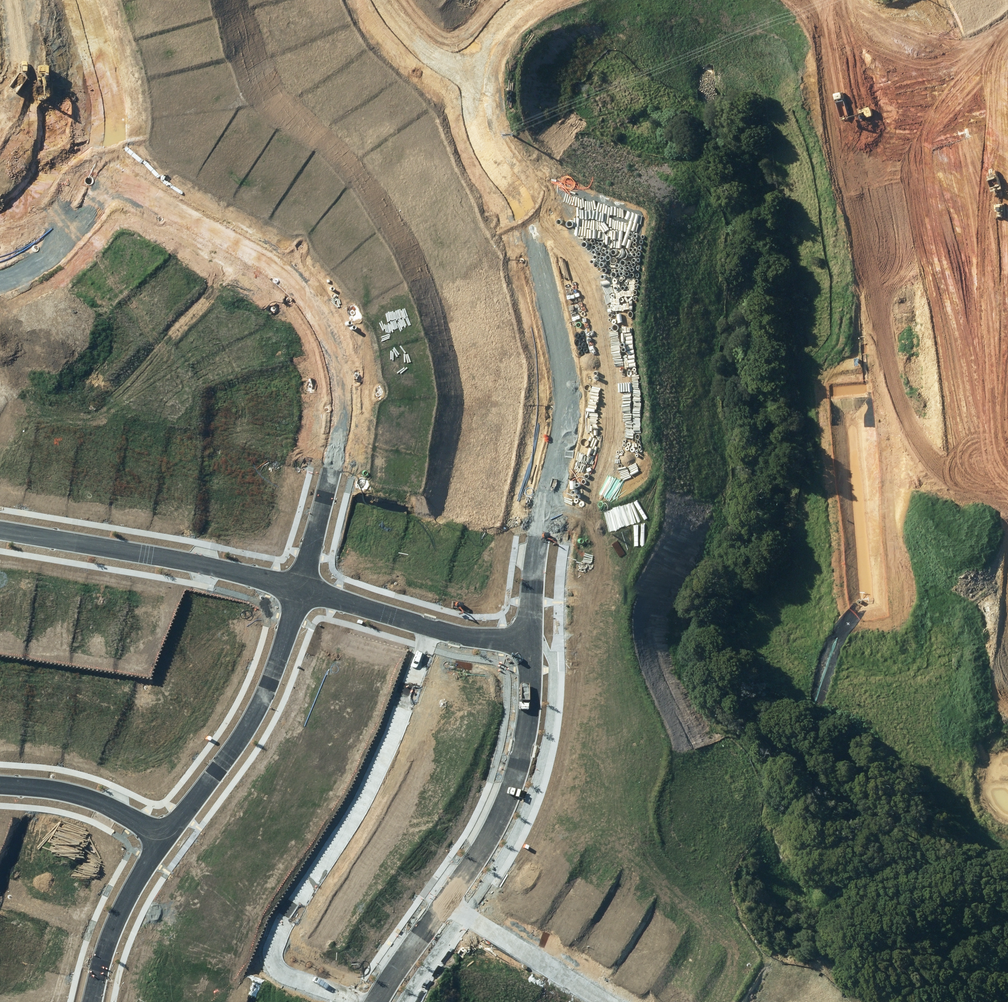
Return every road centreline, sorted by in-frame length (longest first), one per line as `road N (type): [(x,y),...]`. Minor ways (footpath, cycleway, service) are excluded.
road 1 (unknown): [(823,0),(887,231),(933,618),(949,649),(1007,640)]
road 2 (residential): [(528,638),(568,438),(562,356),(517,203),(484,147),(481,80)]
road 3 (residential): [(115,179),(310,298),(351,371),(351,437),(304,588)]
road 4 (residential): [(358,1001),(286,975),(272,961),(272,942),(388,743),(430,628)]
road 5 (residential): [(379,1001),(502,815),(522,760),(528,638)]
road 6 (residential): [(0,530),(304,588)]
road 7 (residential): [(304,588),(246,731),(164,837)]
road 8 (residential): [(89,0),(121,114),(115,179)]
road 9 (residential): [(164,837),(120,913),(95,1001)]
road 10 (residential): [(0,785),(84,795),(164,837)]
road 11 (residential): [(115,179),(85,226),(29,284),(0,288)]
road 12 (residential): [(304,588),(430,628)]
road 13 (residential): [(481,80),(437,59),(382,0)]
road 14 (unknown): [(1007,217),(887,231)]

